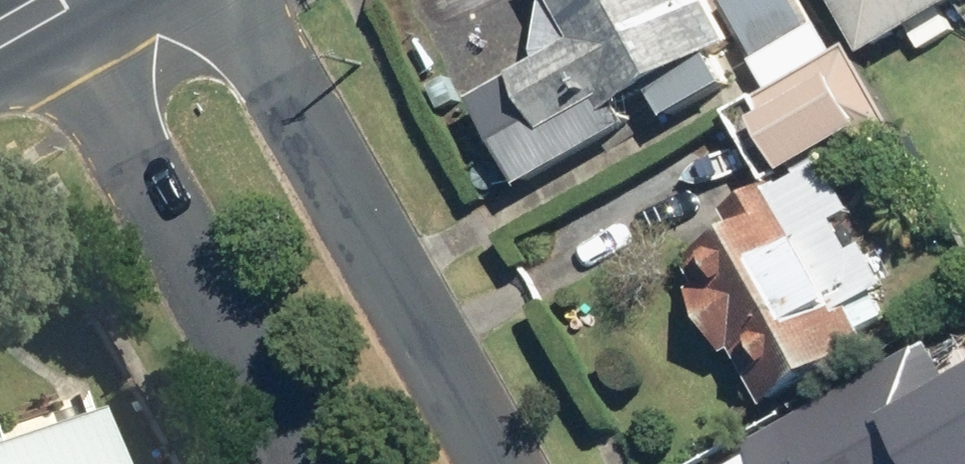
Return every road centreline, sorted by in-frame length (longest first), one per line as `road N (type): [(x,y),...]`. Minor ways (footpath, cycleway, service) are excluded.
road 1 (unclassified): [(228,0),(493,463)]
road 2 (unclassified): [(305,463),(45,3)]

